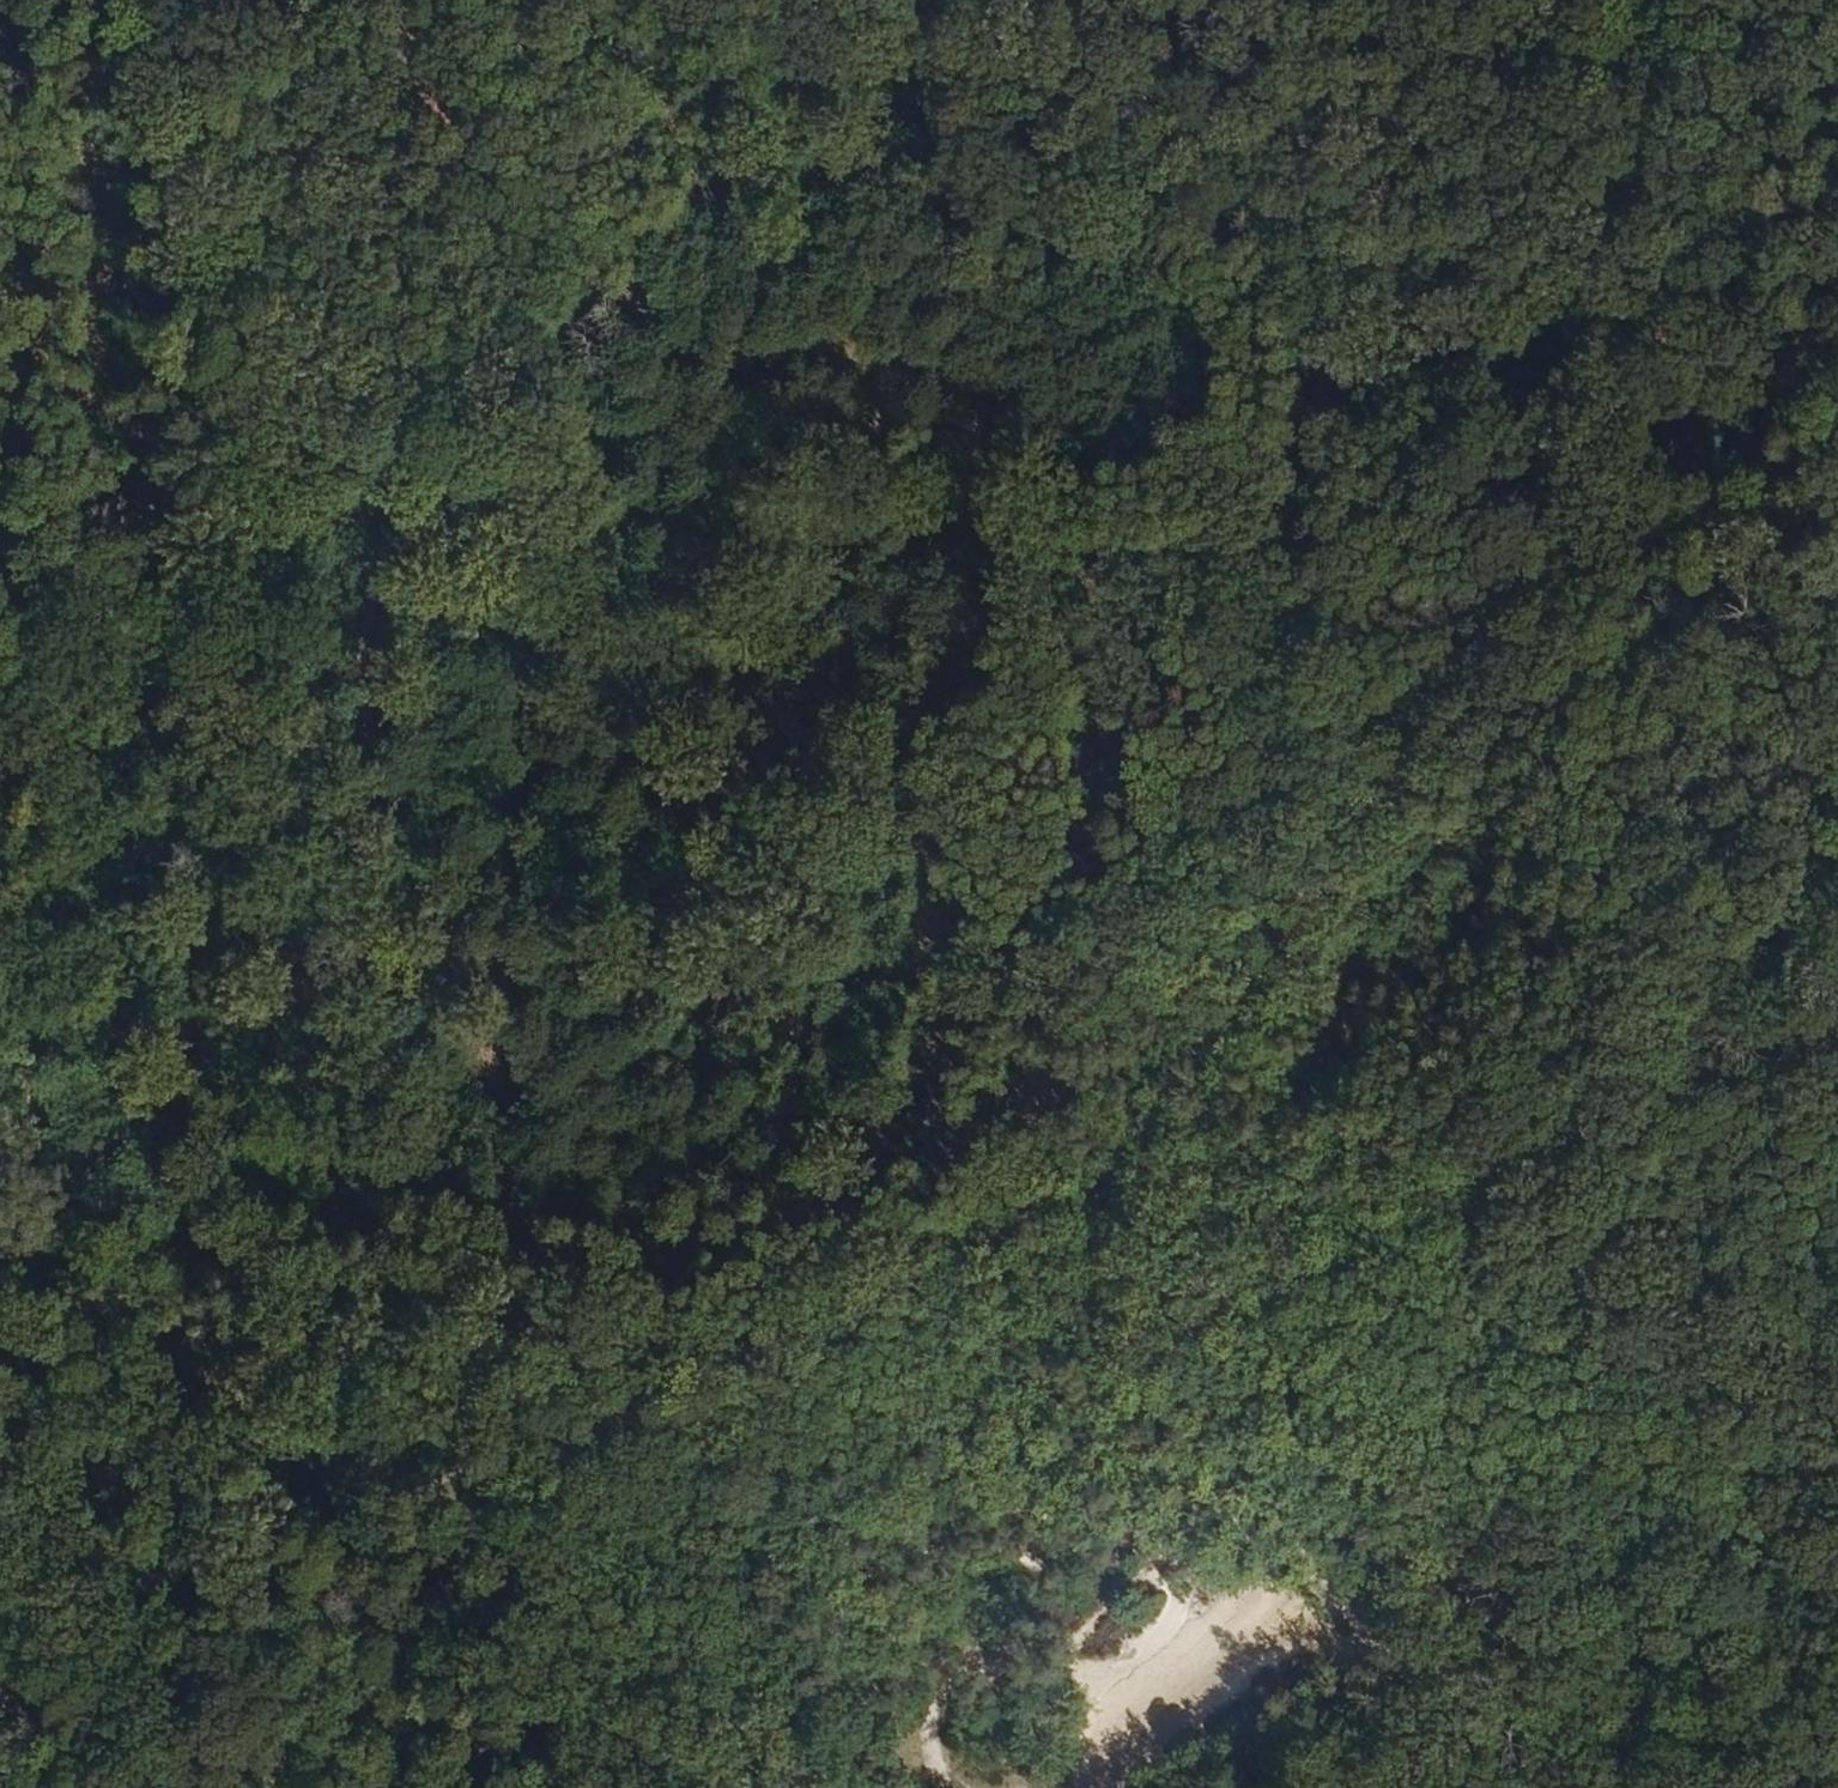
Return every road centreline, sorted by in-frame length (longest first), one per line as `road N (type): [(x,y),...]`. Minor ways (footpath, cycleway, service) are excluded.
road 1 (track): [(0,1640),(455,1467),(961,1257),(1116,1158),(1430,734),(1541,627),(1837,270)]
road 2 (track): [(455,1467),(617,1787)]

